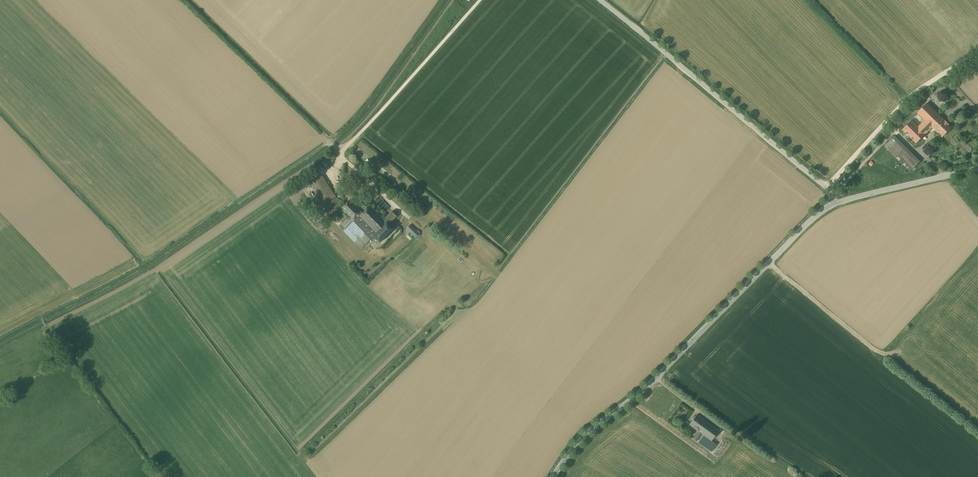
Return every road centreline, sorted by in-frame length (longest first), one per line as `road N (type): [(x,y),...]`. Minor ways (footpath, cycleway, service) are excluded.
road 1 (tertiary): [(832,205),(642,390),(586,434),(553,476)]
road 2 (unclassified): [(826,187),(600,0)]
road 3 (unclassified): [(341,153),(480,0)]
road 4 (unclassified): [(826,187),(906,101),(977,52)]
road 5 (track): [(326,142),(186,0)]
road 6 (tertiary): [(977,168),(832,205)]

